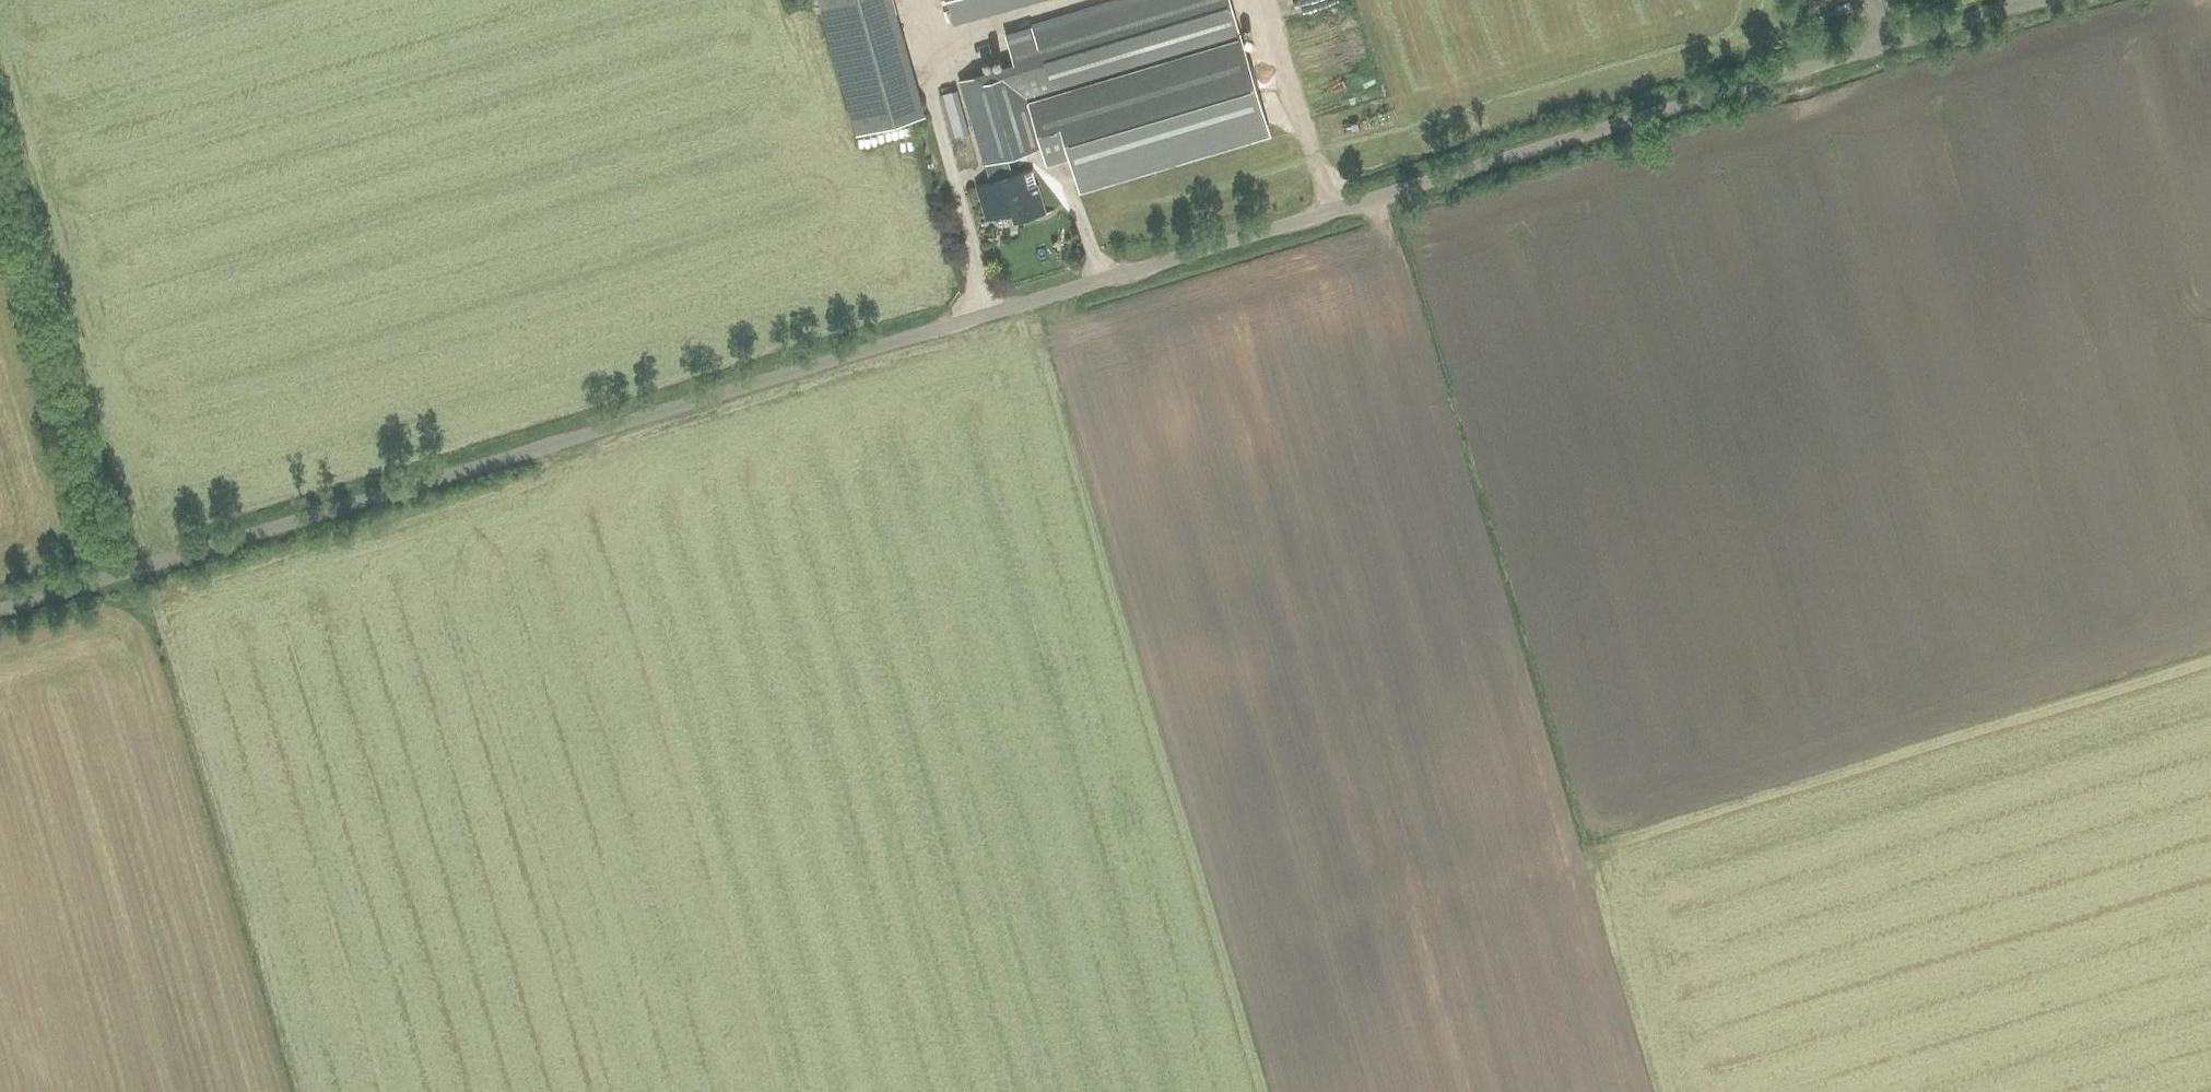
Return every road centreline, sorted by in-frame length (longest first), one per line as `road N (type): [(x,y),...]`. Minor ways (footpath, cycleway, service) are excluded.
road 1 (unclassified): [(0,609),(2031,0)]

